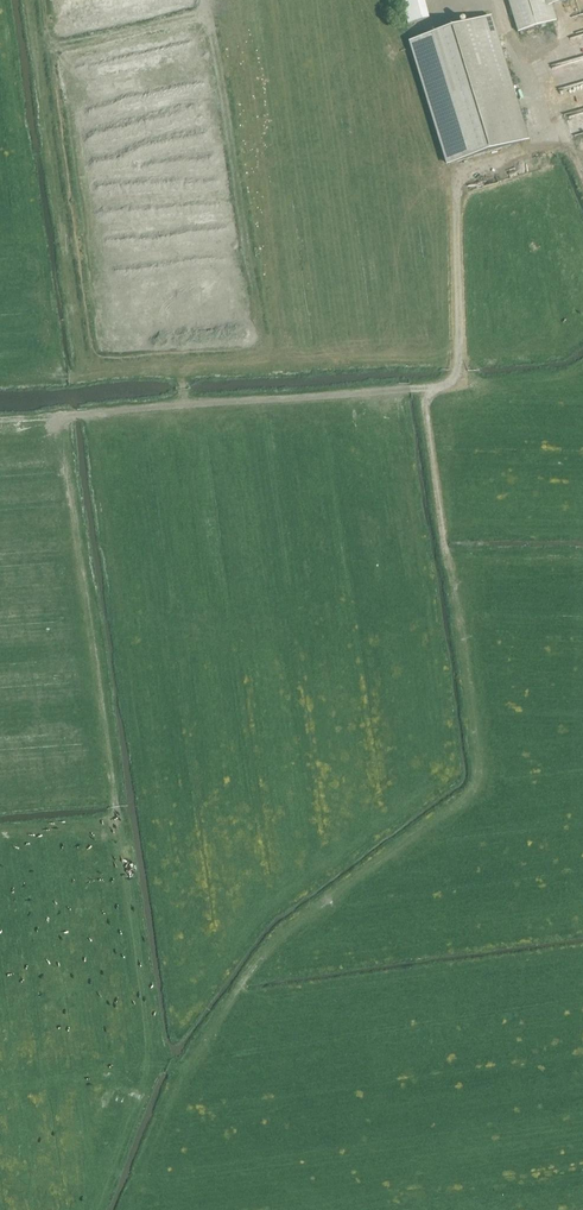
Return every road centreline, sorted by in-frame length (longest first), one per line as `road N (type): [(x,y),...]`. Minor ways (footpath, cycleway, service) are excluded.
road 1 (track): [(459,385),(423,388),(475,782),(280,931),(181,1063),(157,1067)]
road 2 (track): [(62,413),(118,826)]
road 3 (track): [(423,388),(62,413)]
road 4 (track): [(560,138),(458,182),(459,385)]
road 5 (track): [(560,138),(492,0)]
road 6 (track): [(582,367),(551,381),(459,385)]

